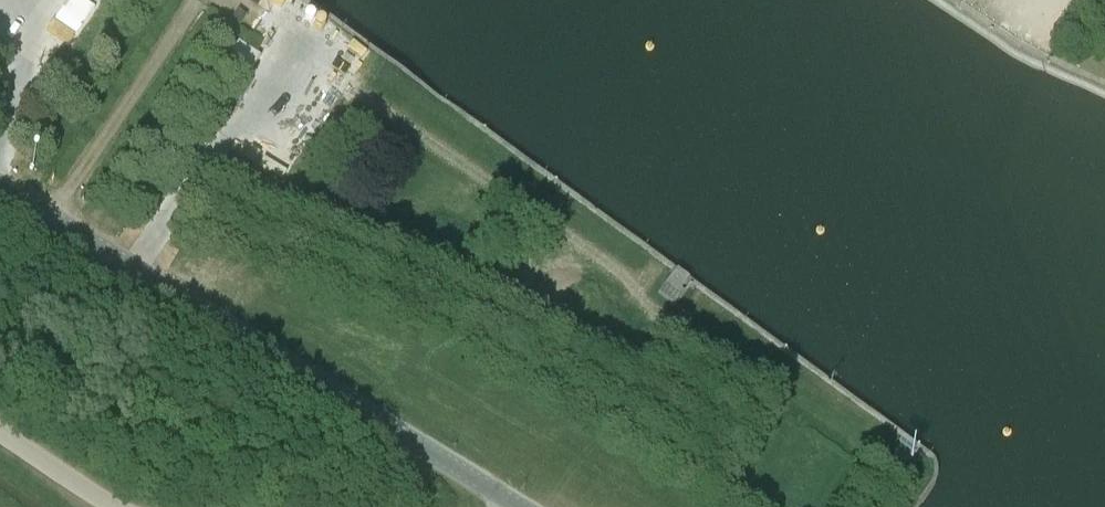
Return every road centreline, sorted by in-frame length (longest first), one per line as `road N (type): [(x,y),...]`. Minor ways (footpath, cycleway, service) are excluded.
road 1 (unclassified): [(521,505),(0,185)]
road 2 (unclassified): [(0,436),(108,506)]

